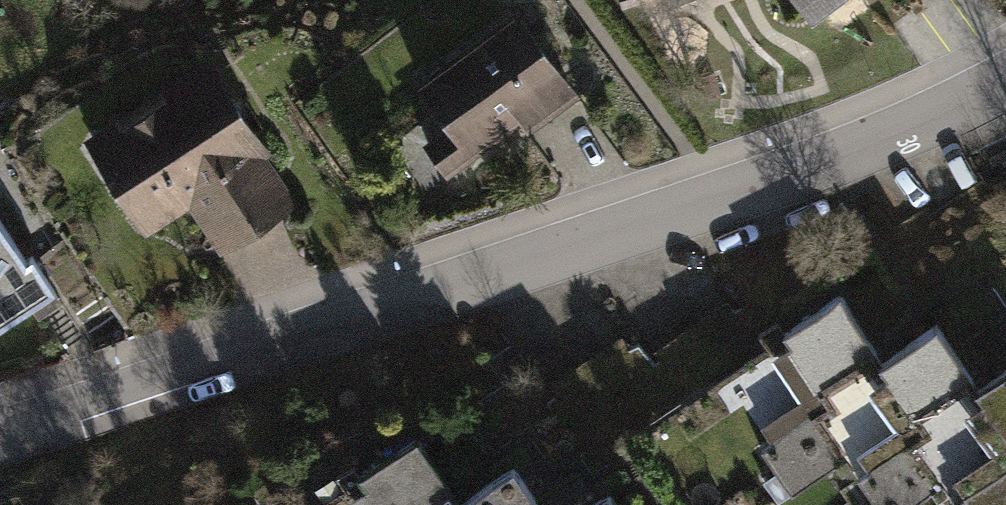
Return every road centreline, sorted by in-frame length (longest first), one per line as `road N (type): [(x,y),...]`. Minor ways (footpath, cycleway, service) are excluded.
road 1 (residential): [(1005,46),(715,187),(396,302),(0,423)]

